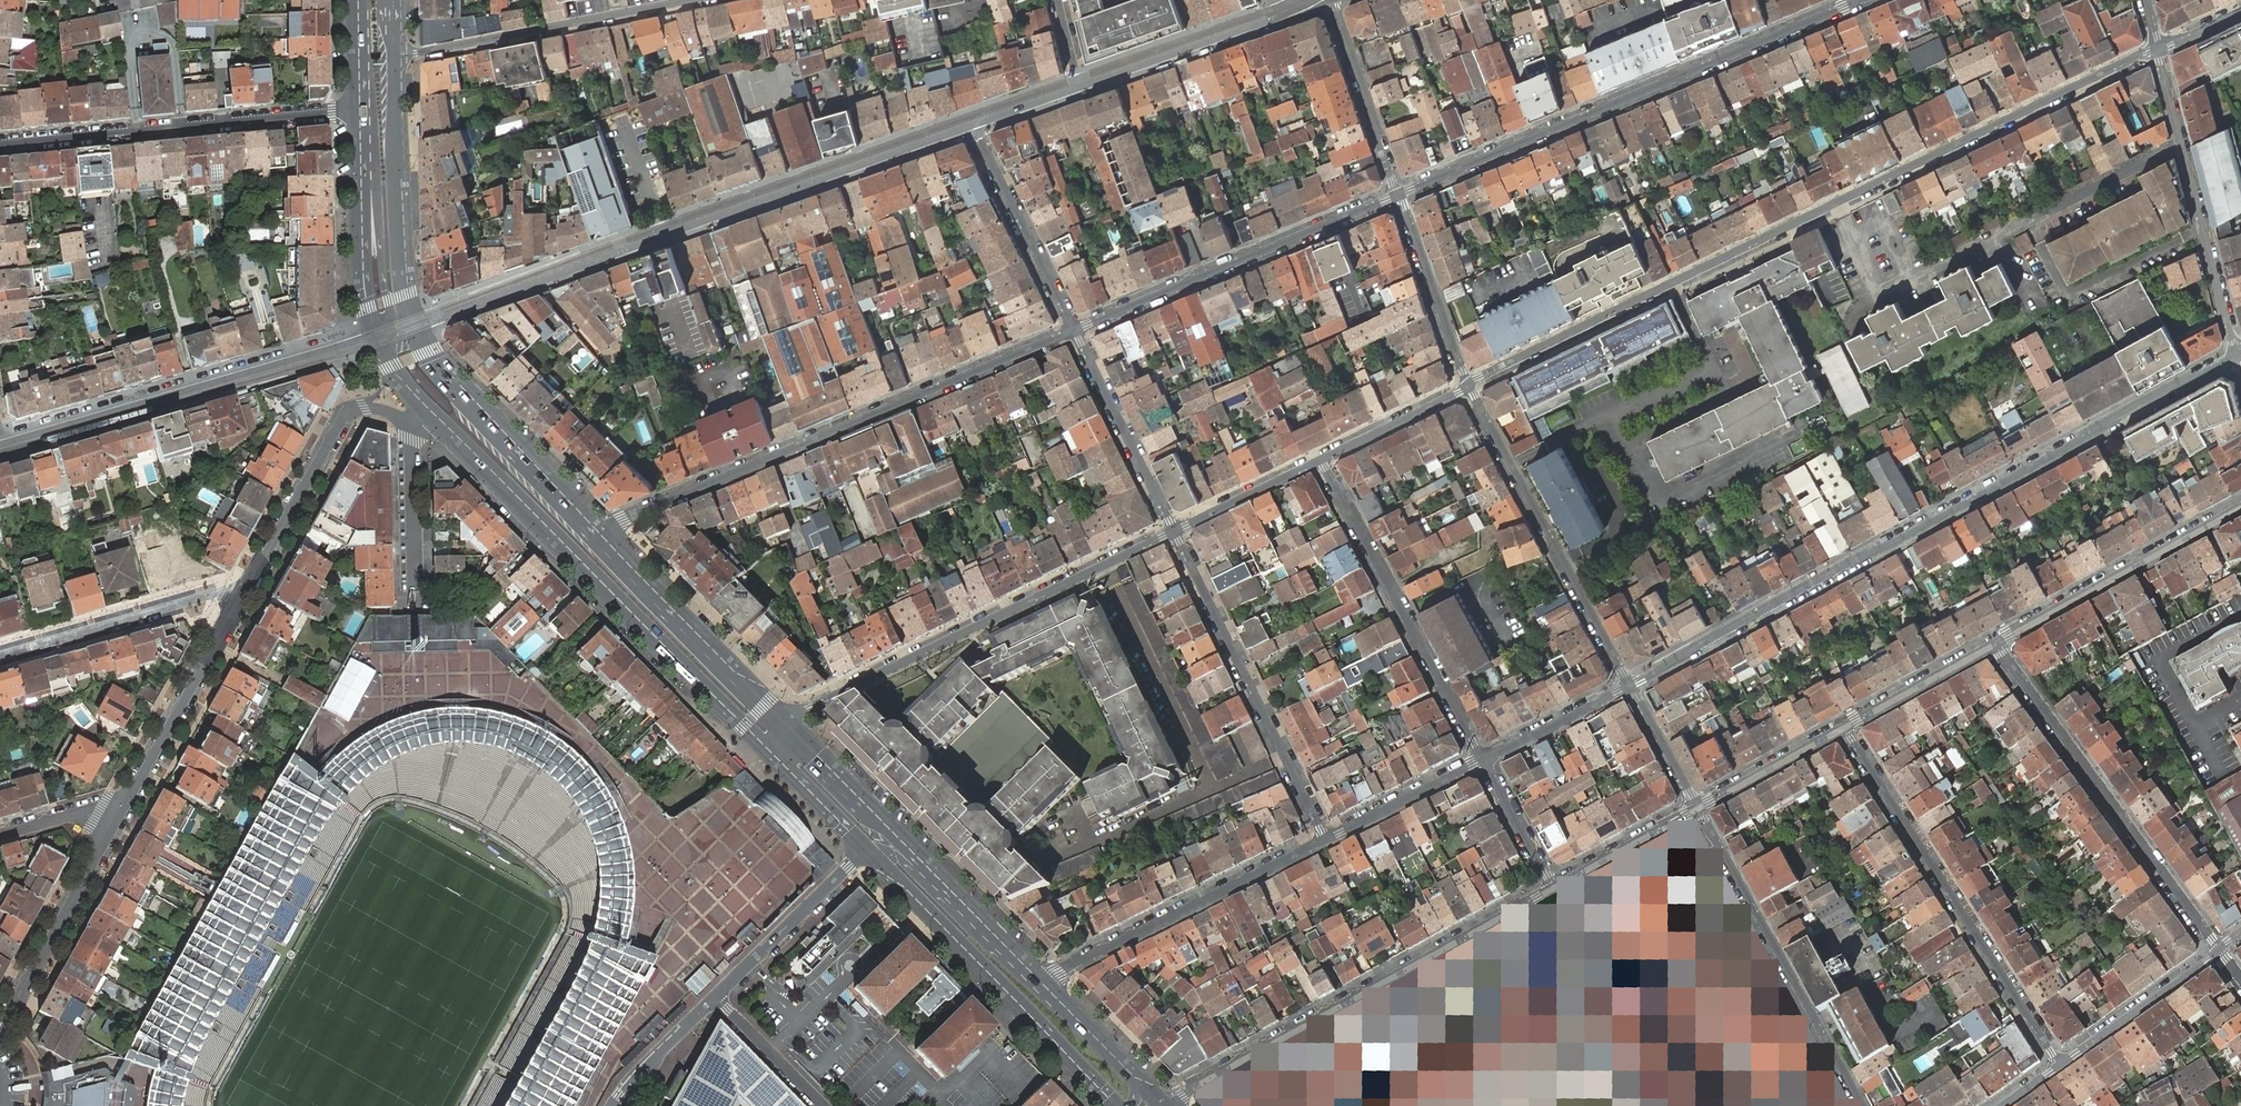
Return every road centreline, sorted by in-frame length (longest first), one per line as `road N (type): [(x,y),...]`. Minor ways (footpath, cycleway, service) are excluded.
road 1 (residential): [(2158,49),(1468,385)]
road 2 (residential): [(1631,686),(2236,355)]
road 3 (residential): [(418,327),(974,125)]
road 4 (residential): [(598,538),(623,519),(1075,330)]
road 5 (residential): [(1398,194),(1860,0)]
road 6 (primary): [(433,413),(766,747)]
road 7 (residential): [(1164,1105),(1552,889)]
road 8 (residential): [(1174,531),(812,706),(785,729)]
road 9 (residential): [(2058,1065),(1845,726)]
road 10 (residential): [(376,333),(0,444)]
road 11 (residential): [(1996,642),(2218,951)]
road 12 (residential): [(360,108),(0,145)]
road 13 (primary): [(867,848),(1117,1105)]
road 14 (residential): [(1075,330),(1398,194)]
road 15 (residential): [(1320,457),(1483,760)]
road 16 (residential): [(1325,840),(1174,531)]
road 17 (residential): [(1631,686),(1468,385)]
road 18 (residential): [(1697,808),(1862,1105)]
road 19 (primary): [(1014,954),(785,729)]
road 20 (residential): [(1325,840),(1044,985)]
road 21 (residential): [(2236,355),(2158,49)]
road 22 (residential): [(693,0),(395,54)]
road 23 (residential): [(241,598),(343,419),(359,408),(380,408),(413,430)]
road 24 (residential): [(2240,506),(1996,642)]
road 25 (primary): [(598,538),(444,375),(418,327)]
road 26 (primary): [(418,327),(402,266),(395,54)]
road 27 (primary): [(785,729),(598,538)]
road 28 (residential): [(241,598),(115,821)]
road 29 (residential): [(0,656),(203,598),(241,598)]
road 30 (residential): [(115,821),(0,1029)]
road 31 (unclassified): [(360,108),(377,189),(387,300),(399,319),(418,327)]
road 32 (residential): [(1075,330),(974,125)]
road 33 (primary): [(360,108),(364,284),(376,333)]
road 34 (residential): [(1174,531),(1075,330)]
road 35 (residential): [(1080,87),(1284,14)]
road 36 (residential): [(867,848),(716,997)]
road 37 (residential): [(1330,0),(1398,194)]
road 38 (residential): [(1398,194),(1468,385)]
road 39 (residential): [(2218,951),(2058,1065)]
road 40 (unclassified): [(1014,954),(891,851),(867,848)]
road 41 (residential): [(1483,760),(1325,840)]
road 42 (residential): [(1996,642),(1845,726)]
road 43 (residential): [(1845,726),(1697,808)]
road 44 (residential): [(1552,889),(1697,808)]
road 45 (residential): [(1631,686),(1483,760)]
road 46 (residential): [(1468,385),(1320,457)]
road 47 (residential): [(1320,457),(1174,531)]
road 48 (residential): [(413,591),(413,430)]
road 49 (residential): [(824,1105),(716,997)]
road 50 (residential): [(716,997),(613,1105)]
road 51 (residential): [(1483,760),(1552,889)]
road 52 (primary): [(766,747),(867,848)]
road 53 (residential): [(1697,808),(1631,686)]
road 54 (primary): [(1135,1079),(1044,985)]

